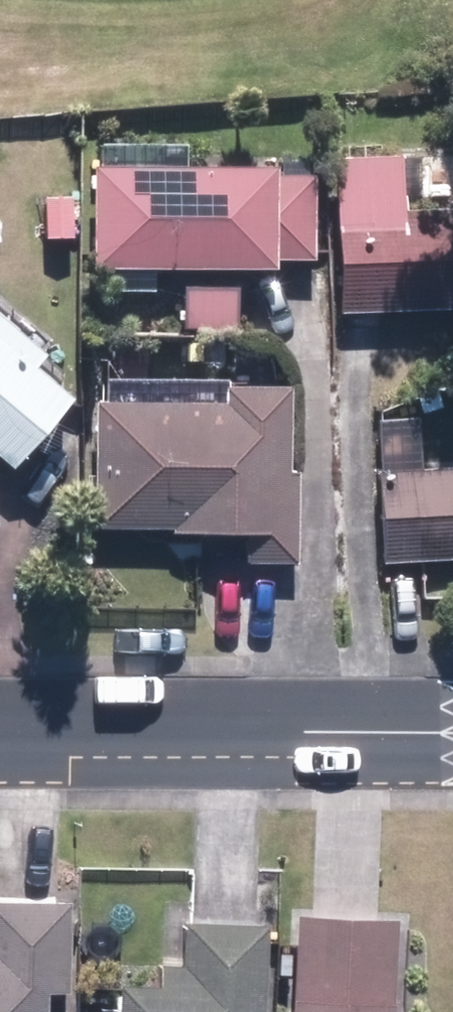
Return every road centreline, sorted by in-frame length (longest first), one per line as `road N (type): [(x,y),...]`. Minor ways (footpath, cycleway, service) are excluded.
road 1 (residential): [(0,737),(452,729)]

